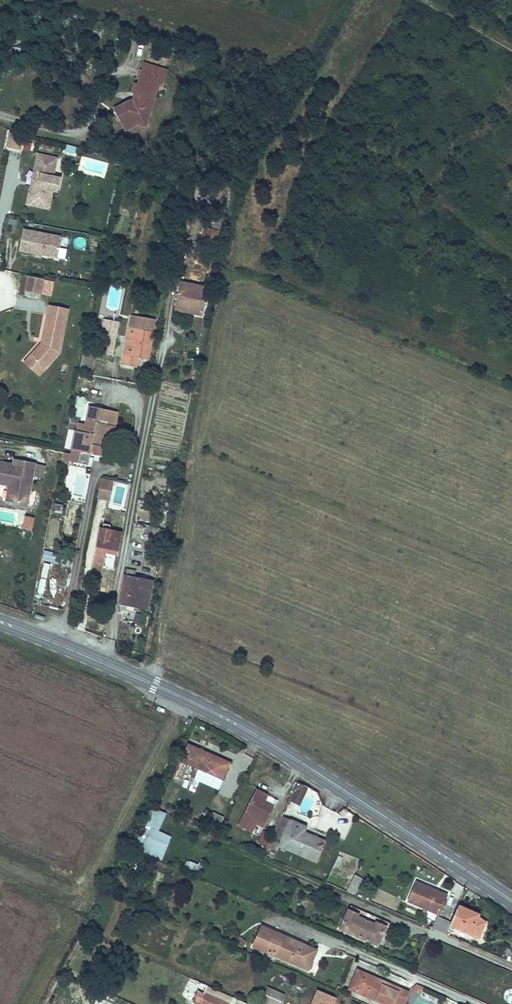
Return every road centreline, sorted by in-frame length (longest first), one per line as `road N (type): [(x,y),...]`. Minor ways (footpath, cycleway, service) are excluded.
road 1 (secondary): [(103,662),(265,740),(511,903)]
road 2 (unclassified): [(173,285),(103,662)]

